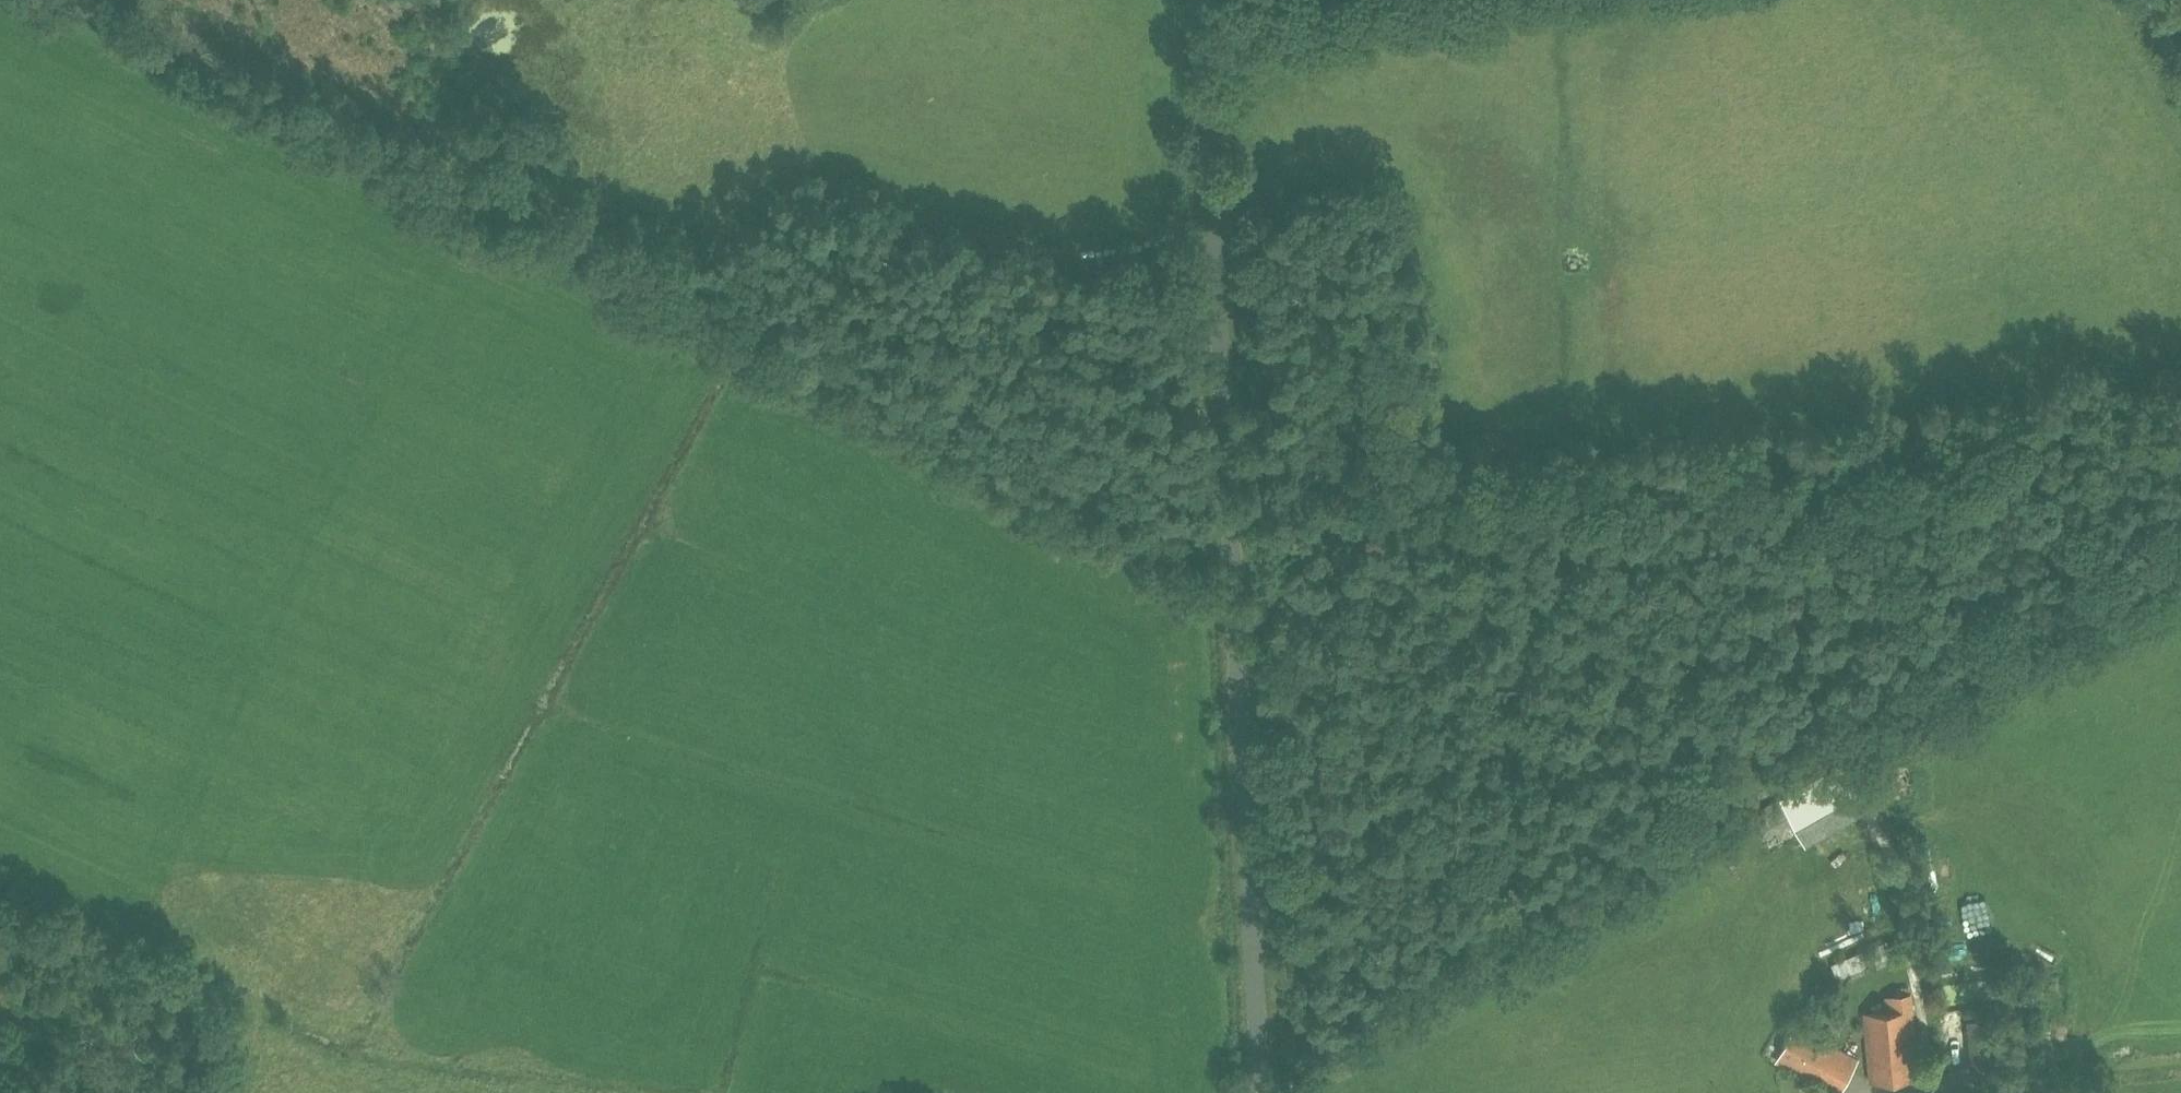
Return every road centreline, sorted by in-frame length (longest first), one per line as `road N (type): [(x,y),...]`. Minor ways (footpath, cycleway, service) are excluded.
road 1 (unclassified): [(1265,1092),(1241,544),(1203,0)]
road 2 (track): [(1241,544),(2180,416)]
road 3 (track): [(1241,544),(1167,532),(1090,496),(895,384),(477,188)]
road 4 (track): [(2180,1054),(2039,1064)]

